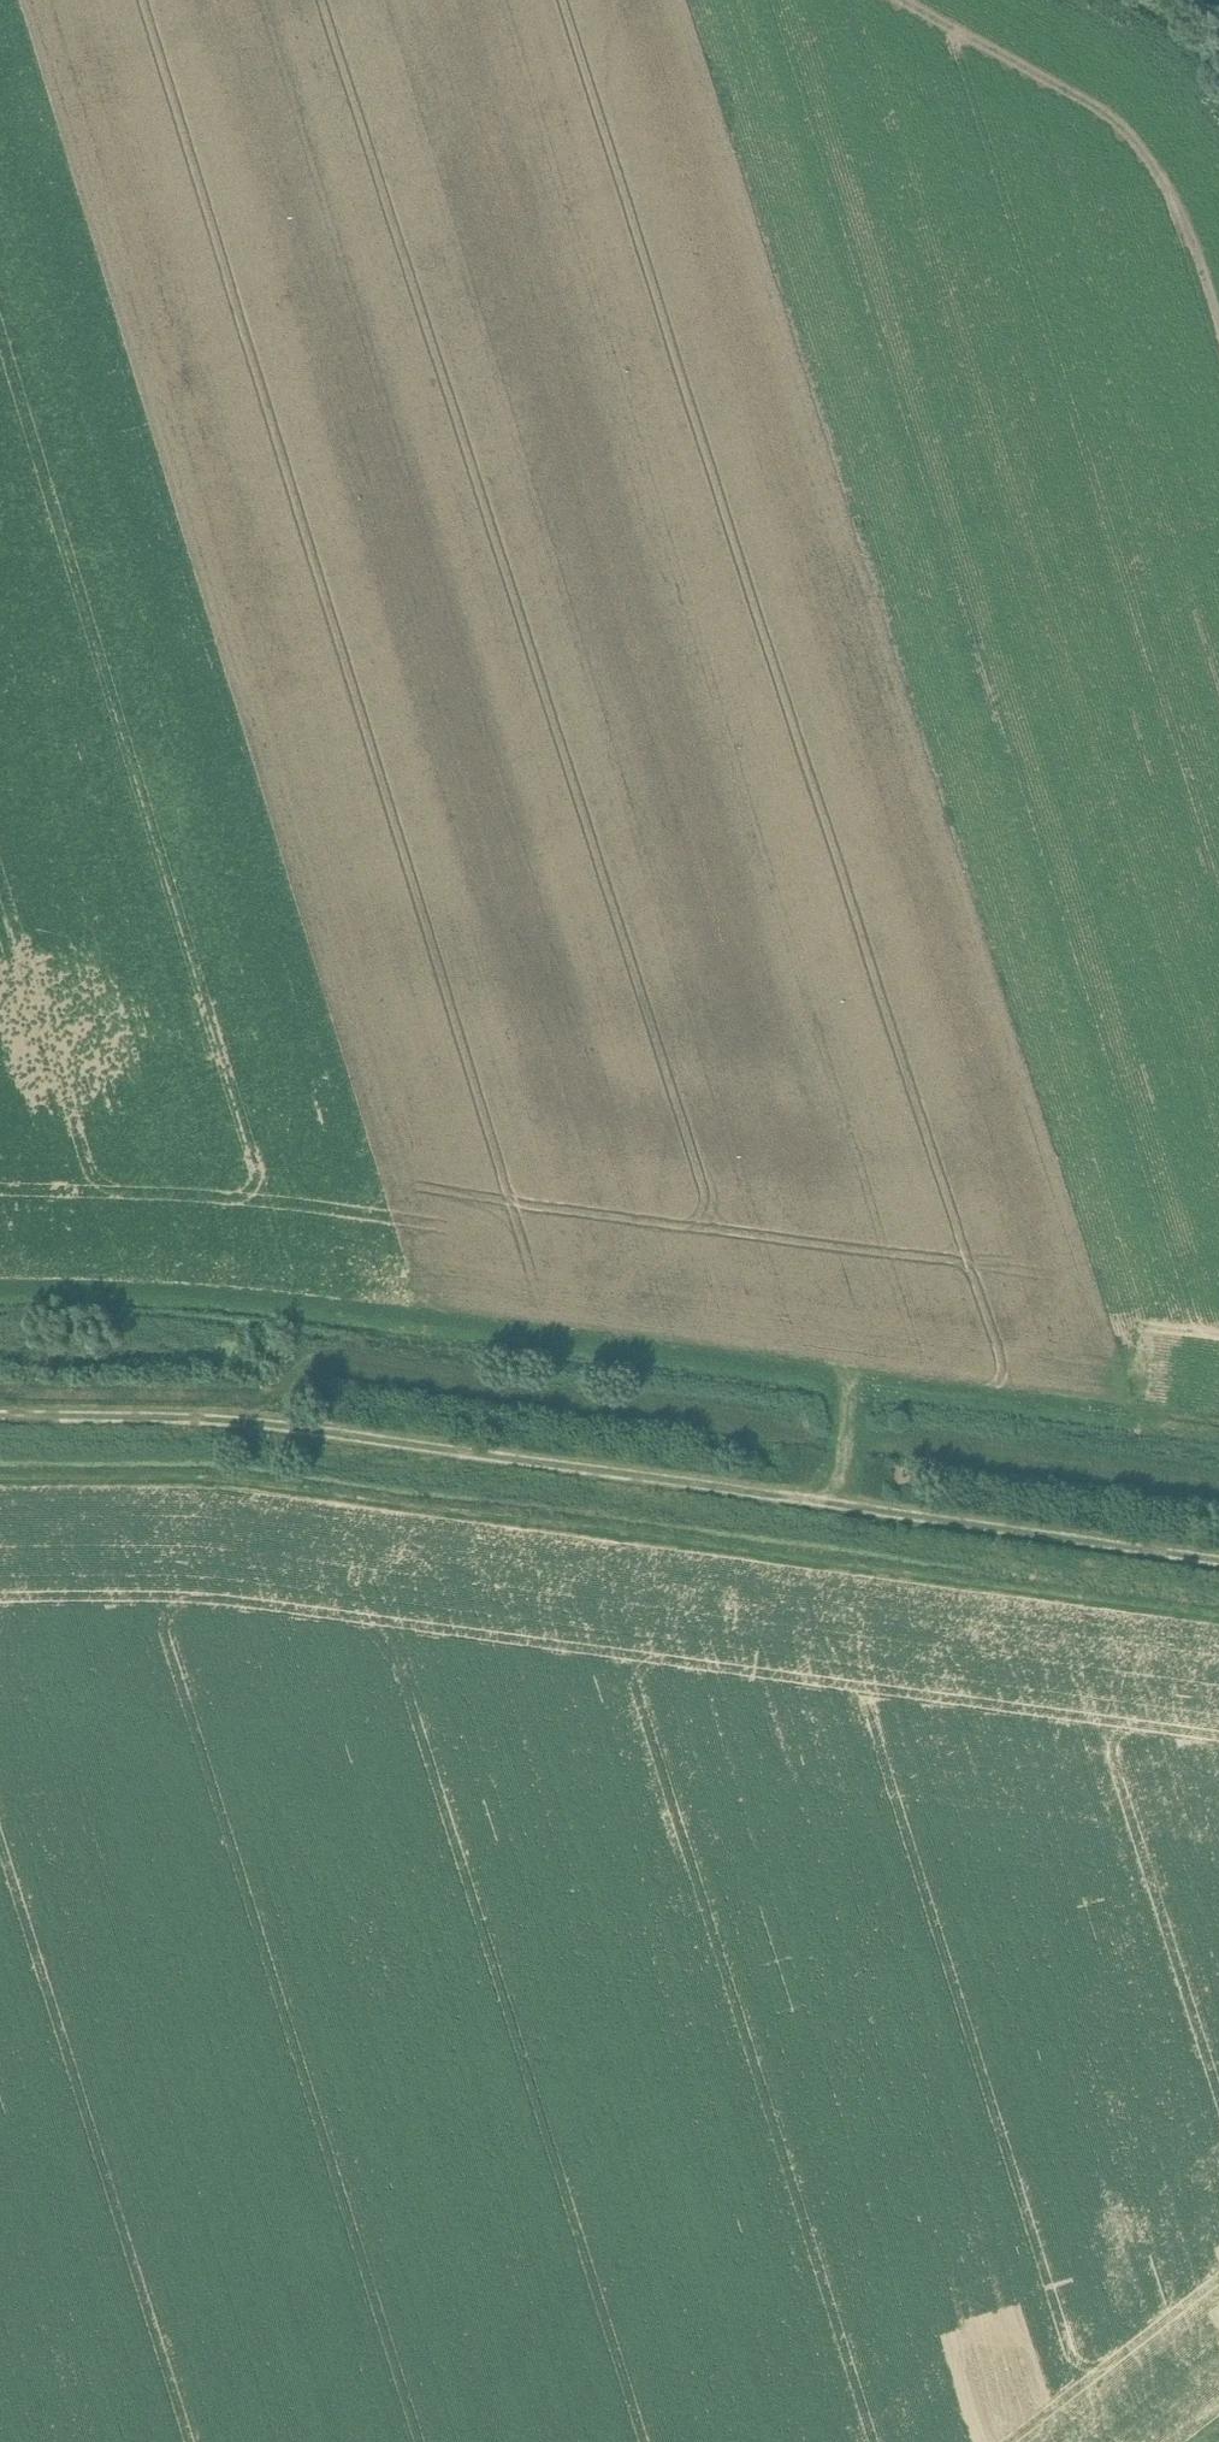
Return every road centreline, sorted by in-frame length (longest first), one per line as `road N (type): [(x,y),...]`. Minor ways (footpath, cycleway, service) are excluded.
road 1 (track): [(0,1422),(235,1423),(1218,1557)]

